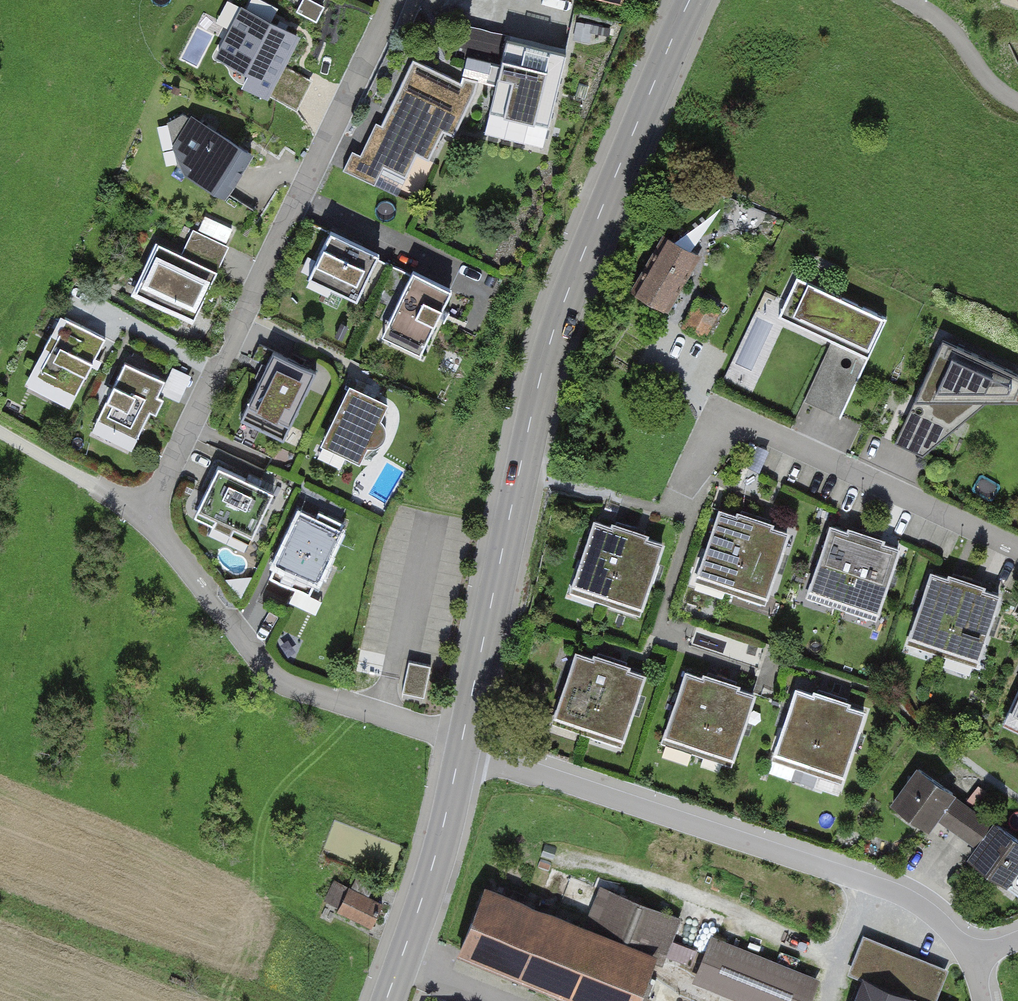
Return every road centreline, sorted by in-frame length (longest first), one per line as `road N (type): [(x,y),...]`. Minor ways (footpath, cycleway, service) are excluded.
road 1 (residential): [(393,0),(222,382),(144,525),(275,678),(462,745)]
road 2 (primary): [(690,0),(560,311),(462,745)]
road 3 (residential): [(462,745),(862,882),(929,911),(970,958),(1017,939)]
road 4 (residential): [(1017,550),(721,416),(691,480),(692,515)]
road 5 (primary): [(462,745),(435,861),(386,1000)]
road 6 (residential): [(692,515),(659,633),(757,675)]
road 7 (track): [(0,431),(144,525)]
road 8 (track): [(908,0),(943,21),(991,84),(1017,103)]

